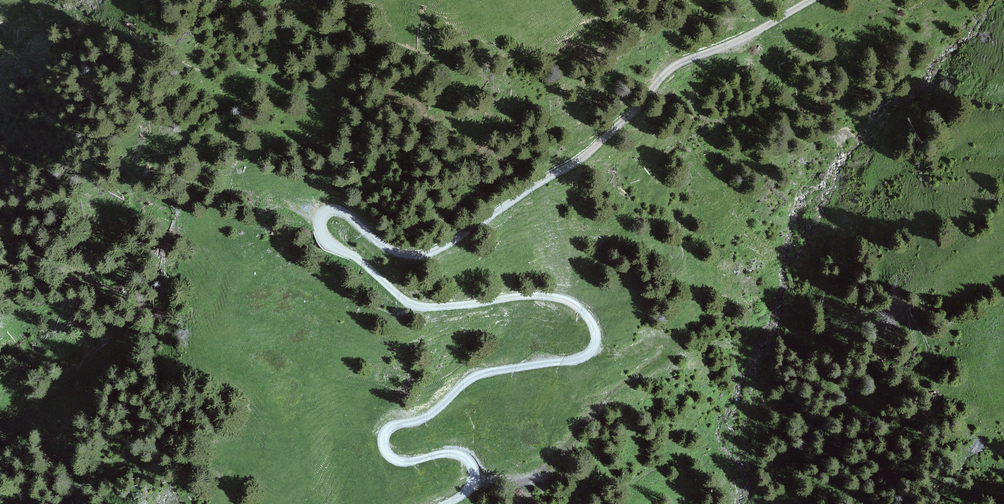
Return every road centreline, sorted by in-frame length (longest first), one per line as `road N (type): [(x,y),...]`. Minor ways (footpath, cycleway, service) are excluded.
road 1 (track): [(446,503),(477,492),(468,462),(394,459),(382,443),(395,429),(442,413),(474,374),(565,359),(593,341),(586,310),(527,288),(432,294),(387,278),(329,223),(347,217),(383,245),(434,247),(571,171),(641,116),(689,65),(834,0)]

